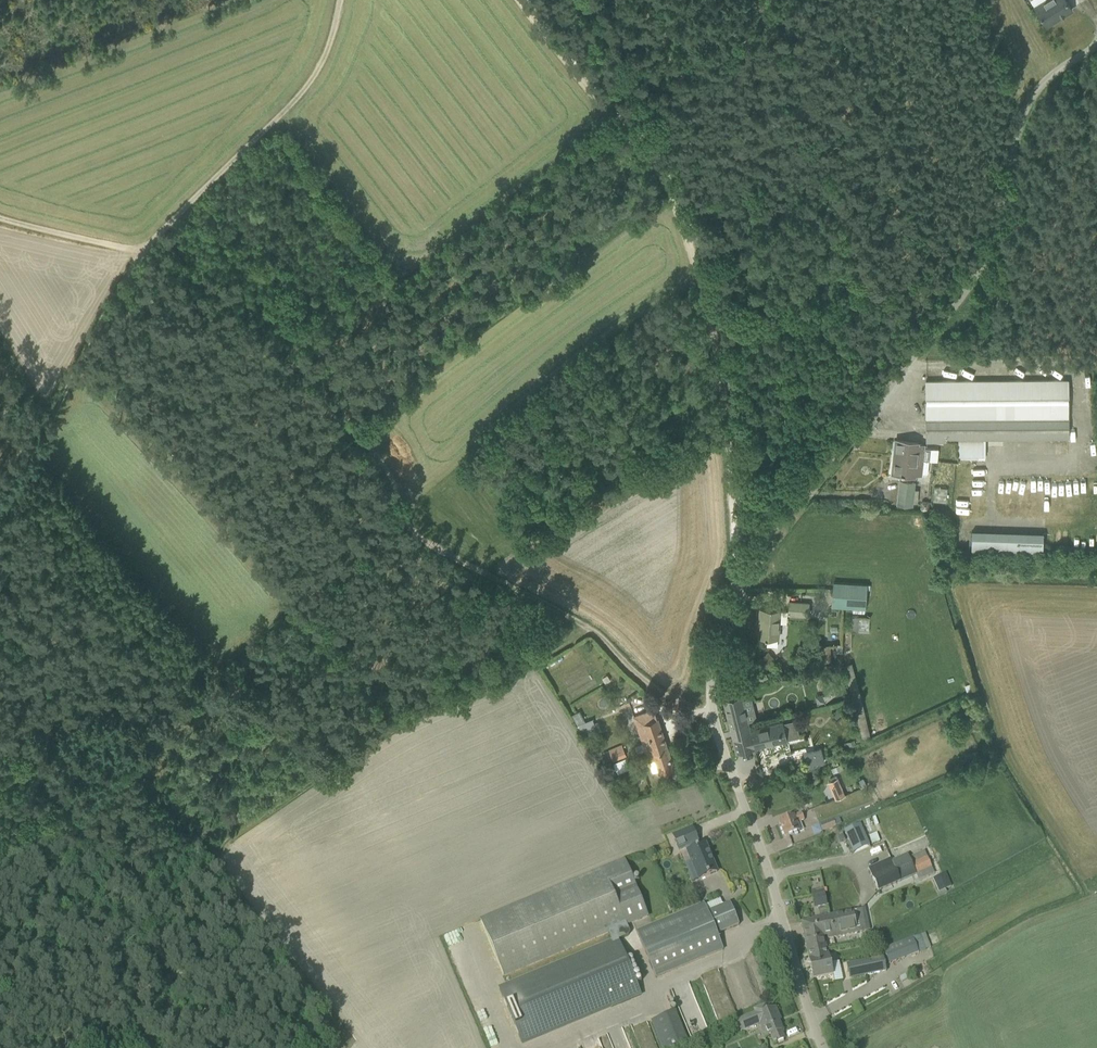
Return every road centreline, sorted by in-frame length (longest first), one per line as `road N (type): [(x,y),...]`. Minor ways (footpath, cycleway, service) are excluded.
road 1 (track): [(343,1047),(342,1031),(220,867),(227,839),(406,723),(478,693),(588,628)]
road 2 (unclassified): [(1096,46),(1035,91),(1023,112),(999,218),(962,297),(740,574)]
road 3 (track): [(588,628),(413,530),(386,470),(273,344),(225,302),(143,254)]
road 4 (track): [(403,515),(129,769),(7,871),(0,859)]
road 5 (unclassified): [(825,1047),(711,714),(715,638),(740,574)]
road 6 (track): [(734,586),(723,394),(701,280),(677,206),(648,154)]
road 7 (track): [(318,394),(643,143)]
road 8 (track): [(143,254),(306,89),(329,47),(340,0)]
road 9 (track): [(0,500),(143,254)]
road 10 (track): [(0,871),(7,871),(146,1047)]
road 11 (track): [(648,154),(519,0)]
road 12 (track): [(643,119),(689,66),(767,0)]
road 13 (track): [(648,154),(643,119),(583,0)]
road 14 (track): [(588,628),(662,692),(711,714)]
road 15 (track): [(143,254),(0,217)]

